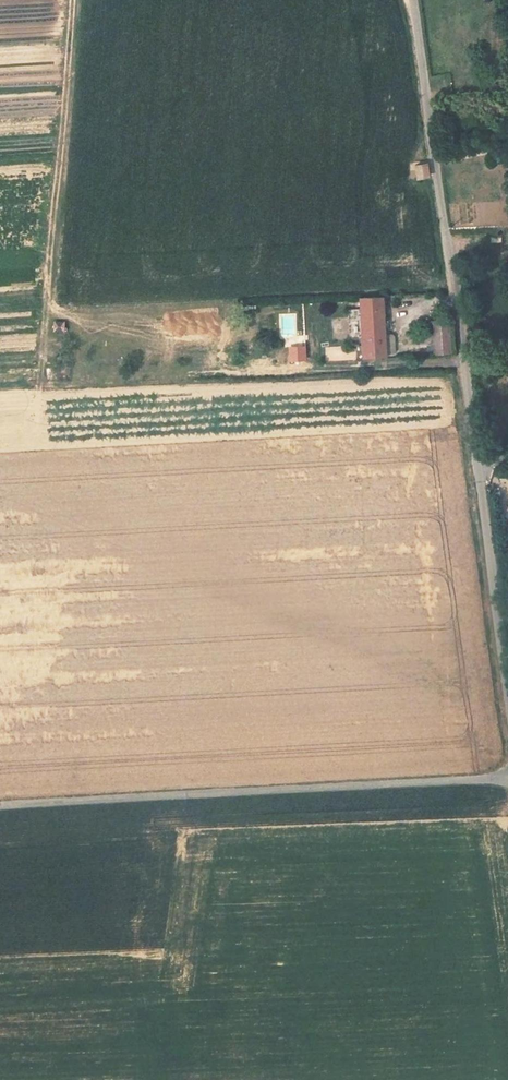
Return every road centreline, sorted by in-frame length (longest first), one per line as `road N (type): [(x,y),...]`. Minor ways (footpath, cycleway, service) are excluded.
road 1 (unclassified): [(413,0),(507,684)]
road 2 (unclassified): [(0,806),(507,778)]

